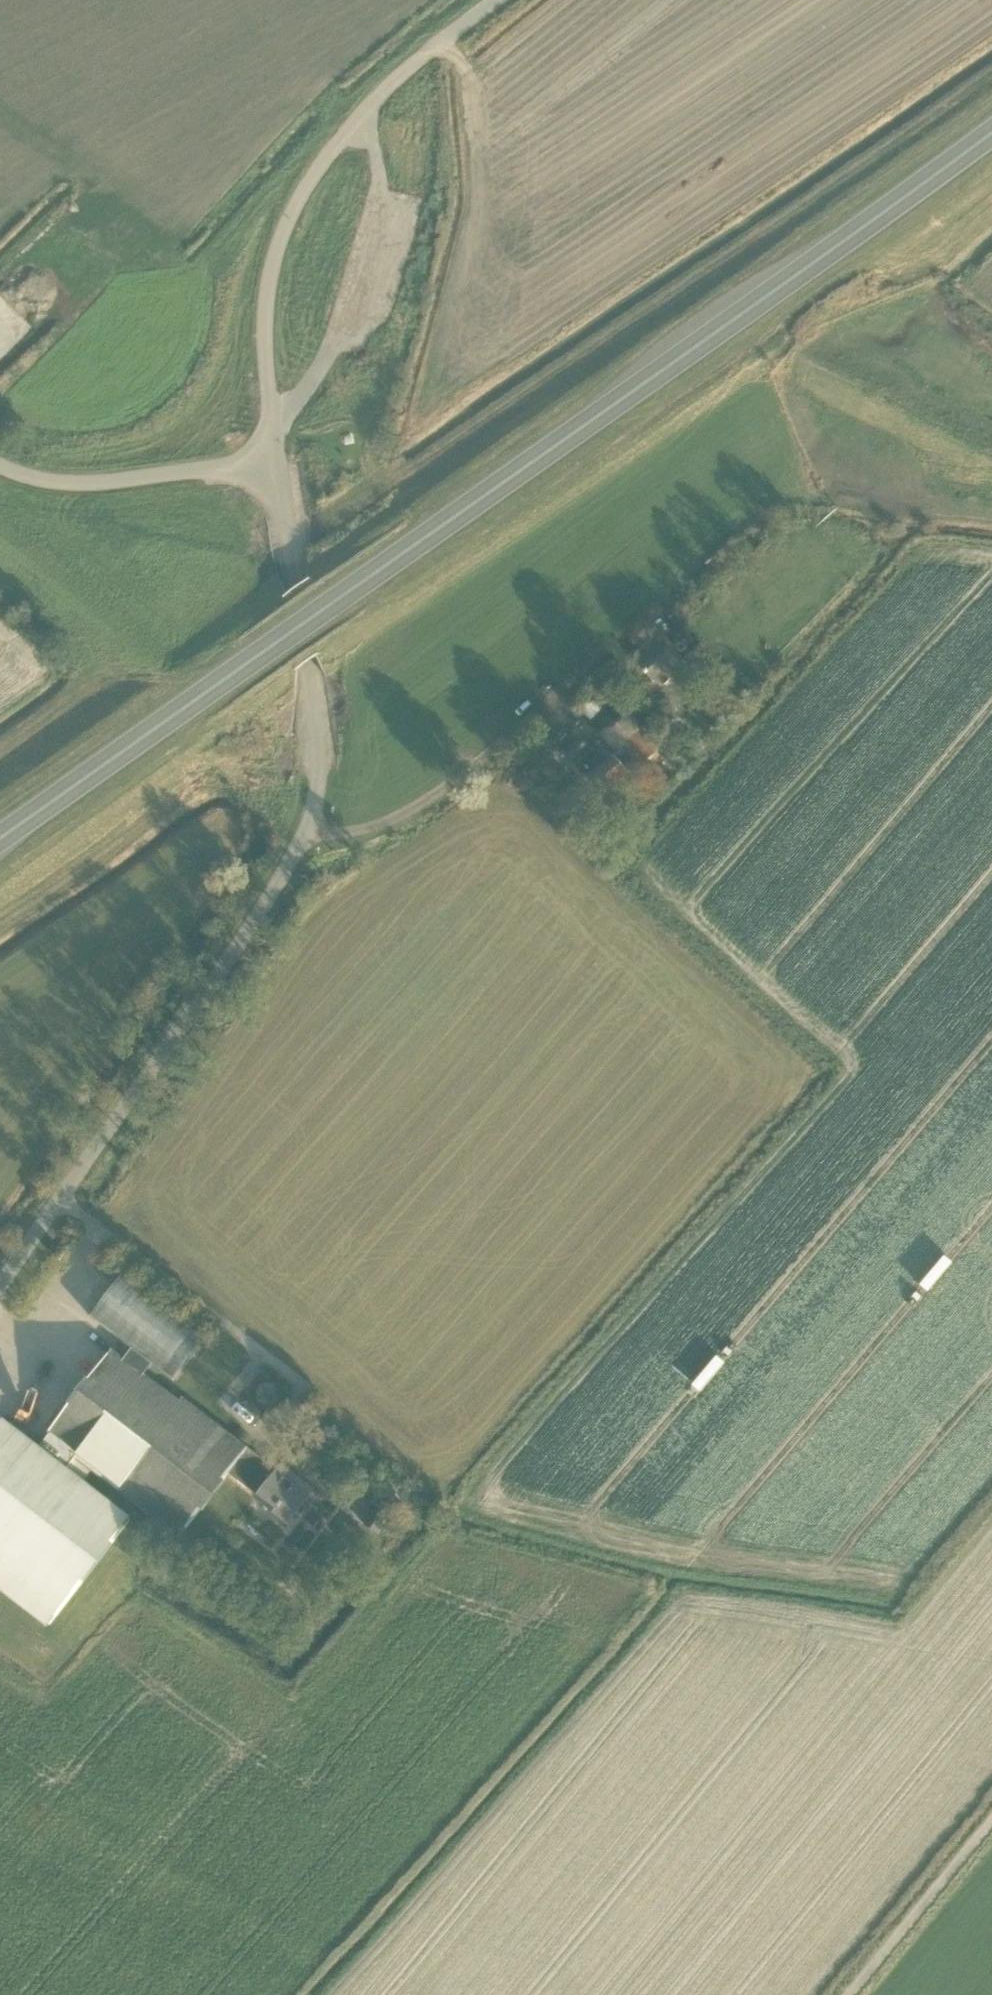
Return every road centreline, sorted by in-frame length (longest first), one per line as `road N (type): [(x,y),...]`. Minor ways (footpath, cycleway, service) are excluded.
road 1 (trunk): [(0,837),(991,131)]
road 2 (unclassified): [(0,1291),(286,877),(308,828),(315,743),(309,666),(273,458)]
road 3 (unclassified): [(273,458),(268,283),(298,191),(358,117),(503,0)]
road 4 (track): [(308,828),(333,834),(373,827),(427,800),(637,623),(653,619)]
road 5 (unclassified): [(273,458),(90,481),(41,479),(0,466)]
road 6 (unclassified): [(856,1994),(991,1831)]

